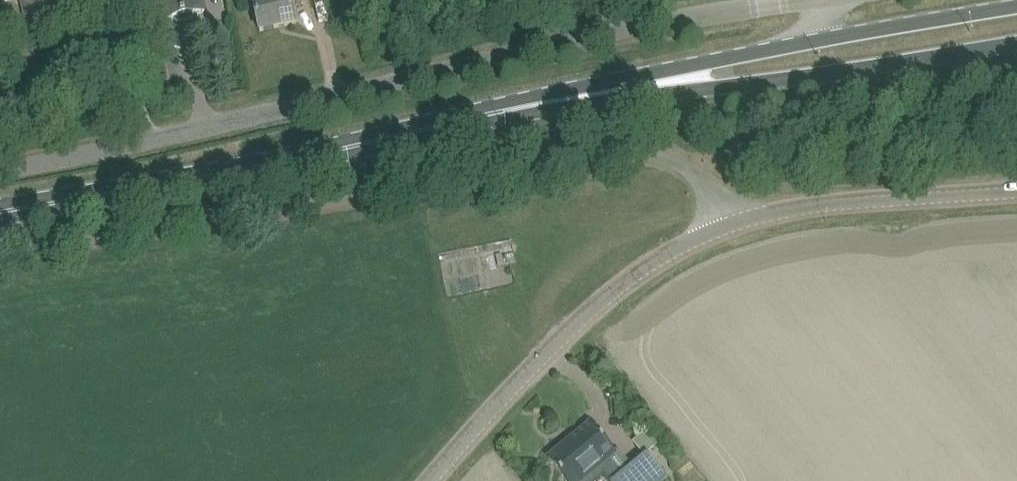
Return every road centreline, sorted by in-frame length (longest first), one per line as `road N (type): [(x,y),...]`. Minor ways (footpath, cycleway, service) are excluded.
road 1 (unclassified): [(0,164),(590,37),(808,0)]
road 2 (unclassified): [(0,254),(655,149),(687,163),(714,195),(726,227)]
road 3 (primary): [(0,215),(647,86)]
road 4 (tertiary): [(433,480),(592,308),(651,264),(726,227)]
road 5 (primary): [(647,86),(738,88),(1016,43)]
road 6 (tertiary): [(726,227),(808,204),(1016,192)]
road 7 (primary): [(1016,8),(801,44)]
road 8 (primary): [(801,44),(647,86)]

